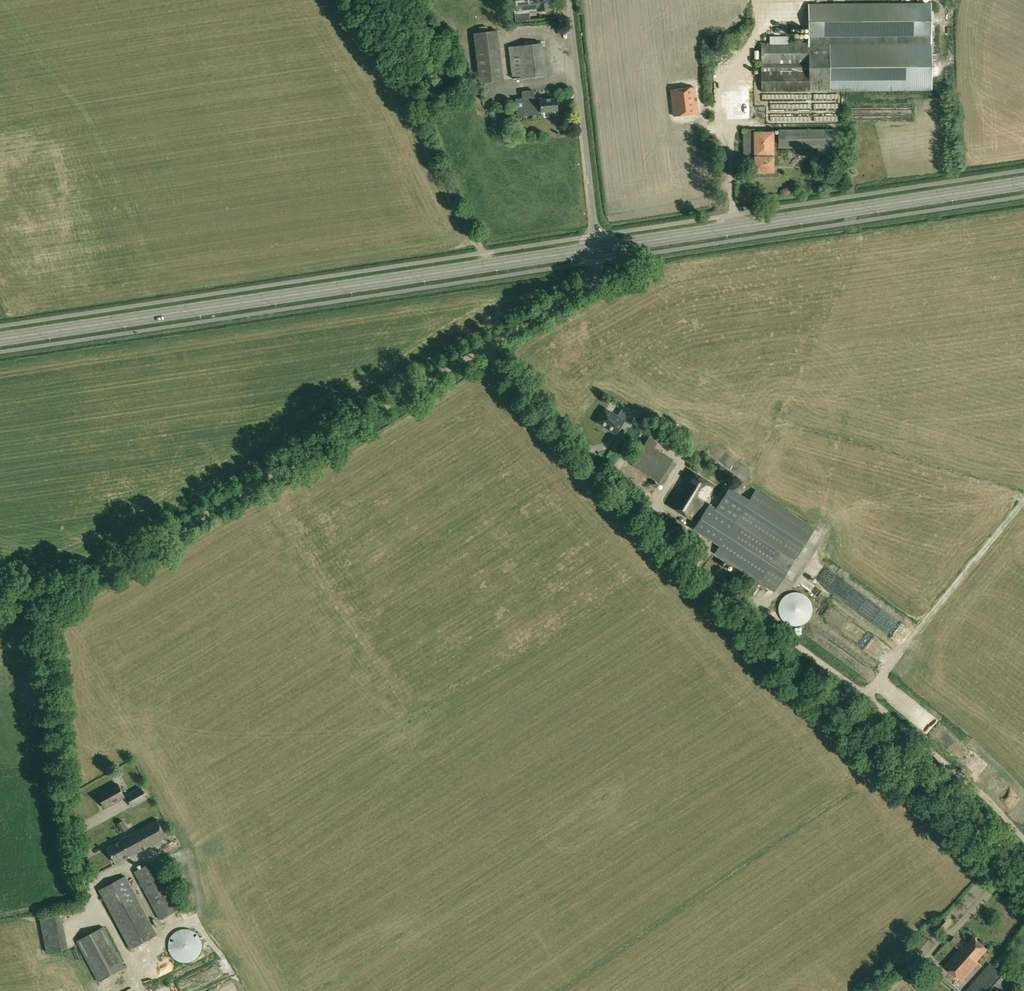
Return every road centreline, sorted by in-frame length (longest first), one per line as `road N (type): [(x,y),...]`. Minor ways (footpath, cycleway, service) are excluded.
road 1 (track): [(484,347),(750,635),(1007,874),(932,951)]
road 2 (unclassified): [(598,249),(587,287),(88,582),(40,594),(0,585)]
road 3 (primary): [(0,340),(598,249)]
road 4 (primary): [(598,249),(1023,184)]

